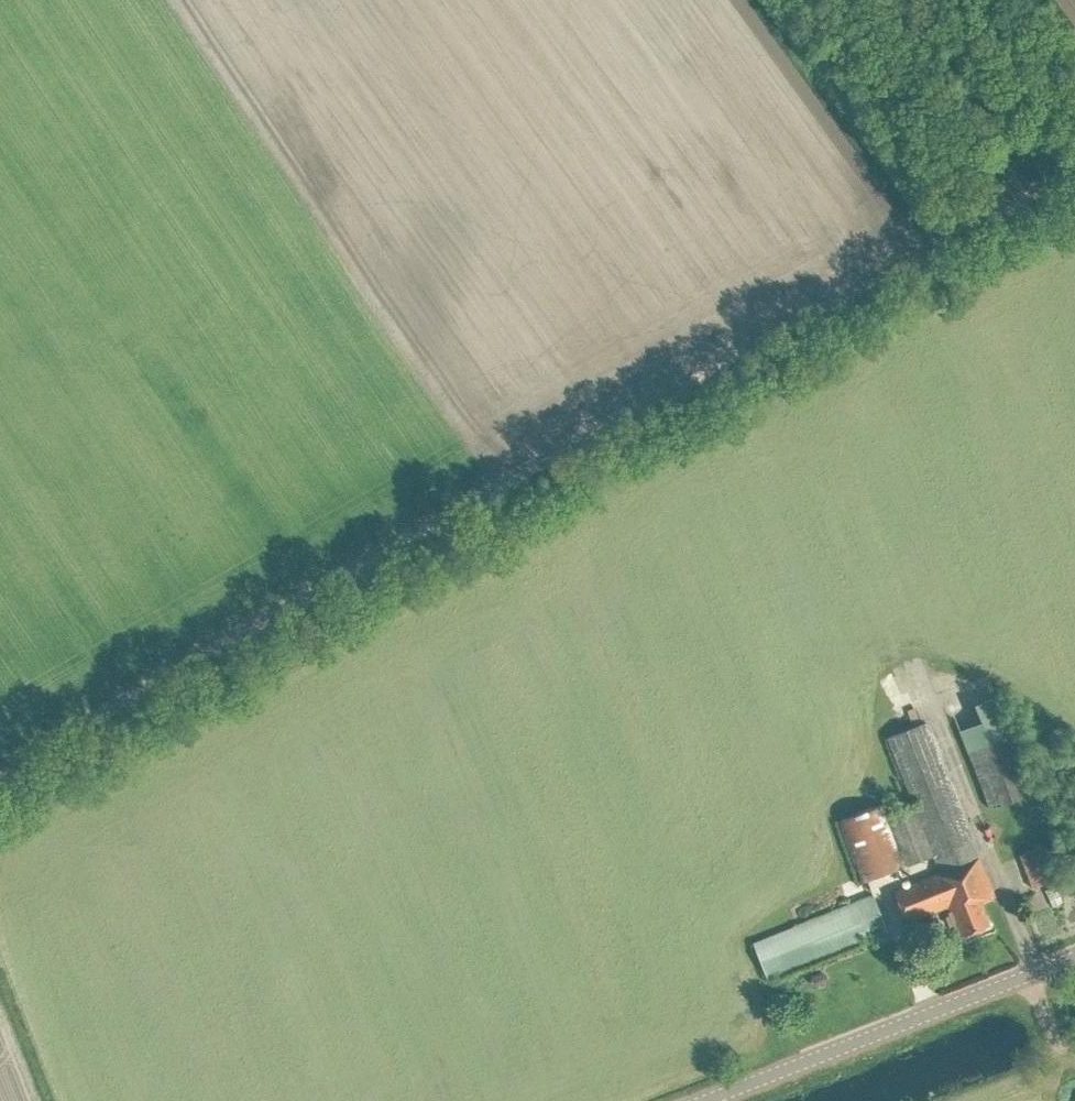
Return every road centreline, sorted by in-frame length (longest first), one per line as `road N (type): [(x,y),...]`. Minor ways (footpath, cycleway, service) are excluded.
road 1 (tertiary): [(712,1100),(1074,959)]

